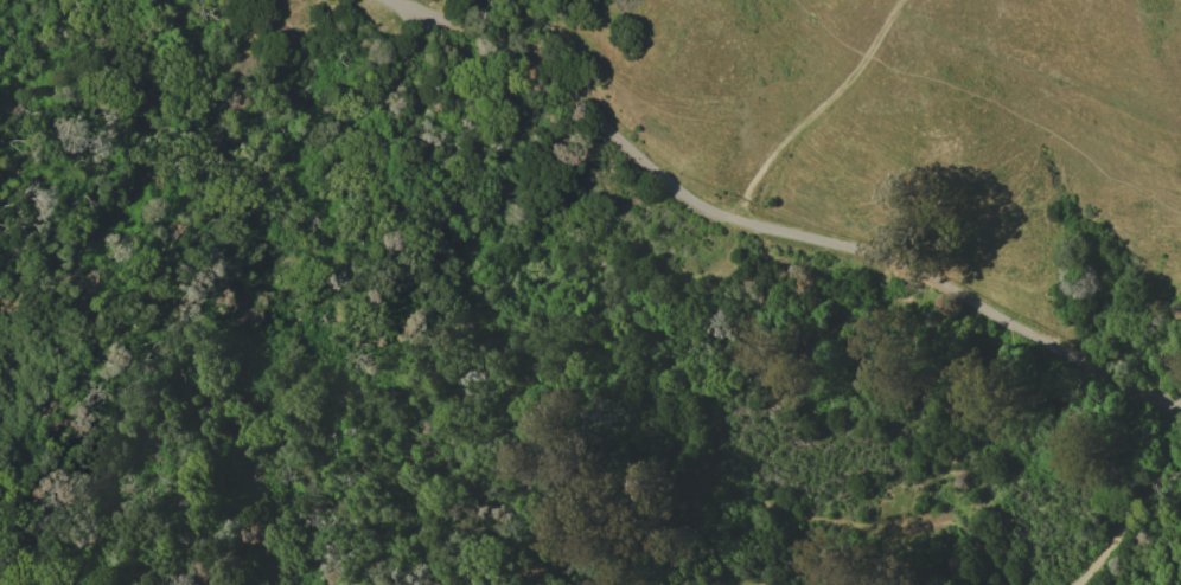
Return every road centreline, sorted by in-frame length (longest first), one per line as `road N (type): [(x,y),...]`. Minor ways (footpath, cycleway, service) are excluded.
road 1 (track): [(440,19),(517,49),(700,206),(914,268),(1067,359),(1180,409)]
road 2 (track): [(908,0),(847,84),(729,217)]
road 3 (track): [(1061,584),(1083,568),(1155,468)]

